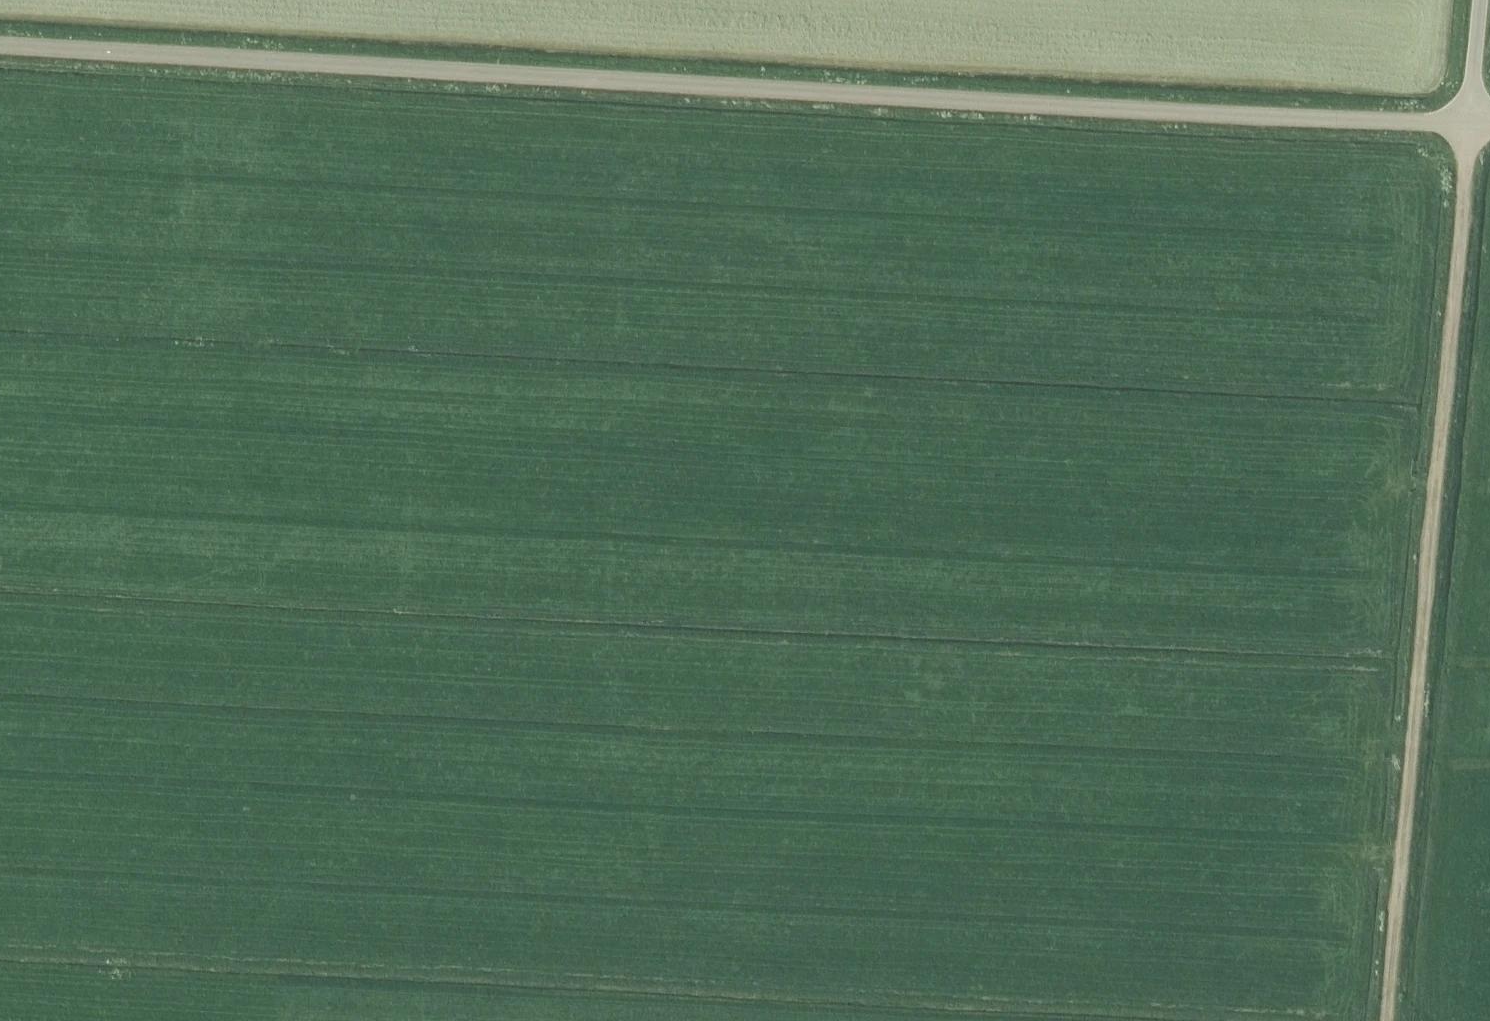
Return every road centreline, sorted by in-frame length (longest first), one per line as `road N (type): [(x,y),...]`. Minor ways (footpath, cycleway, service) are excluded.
road 1 (unclassified): [(1470,122),(1089,108),(0,45)]
road 2 (track): [(1387,1020),(1470,122)]
road 3 (unclassified): [(1470,122),(1480,0)]

